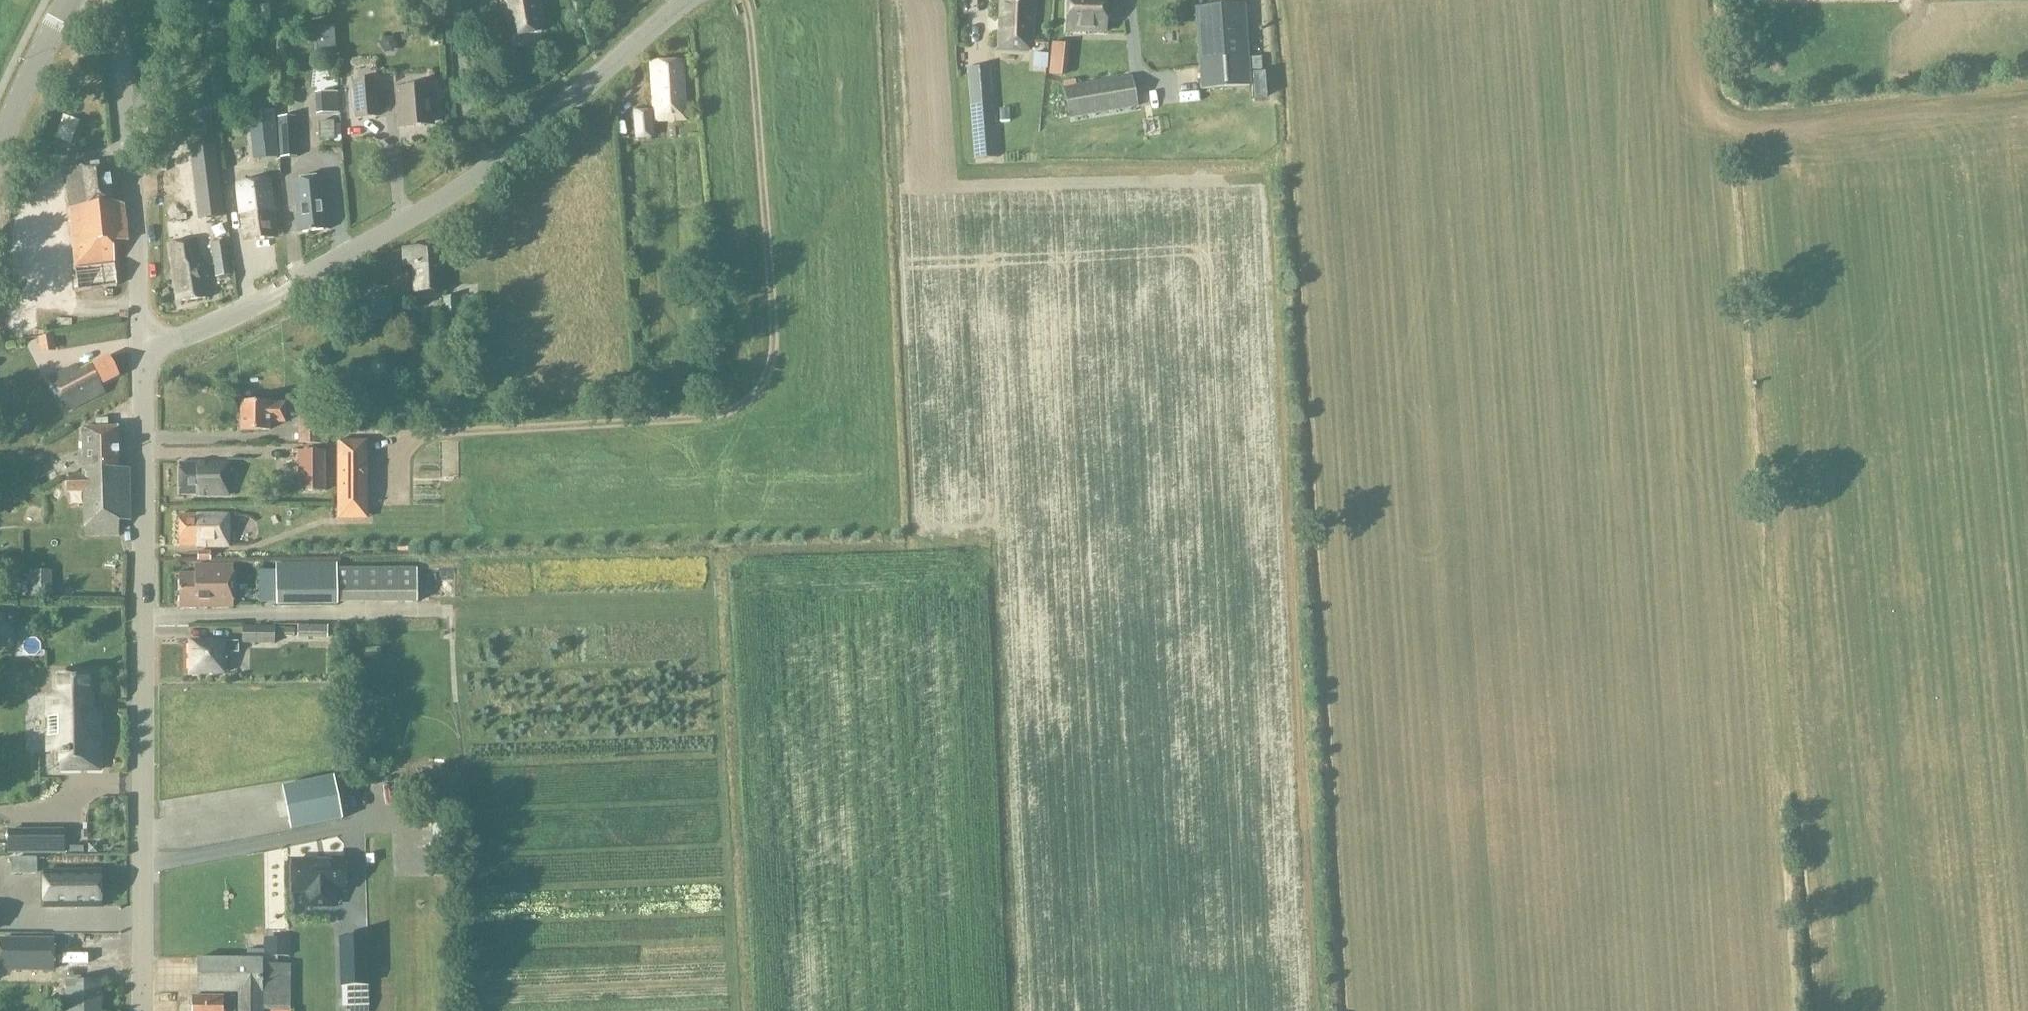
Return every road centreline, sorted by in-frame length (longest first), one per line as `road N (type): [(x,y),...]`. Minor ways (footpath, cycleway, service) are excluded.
road 1 (track): [(741,0),(771,316),(767,375),(756,395),(712,415),(397,435)]
road 2 (unclassified): [(143,1010),(141,353)]
road 3 (unclassified): [(141,353),(244,309),(441,200),(509,153),(687,0)]
road 4 (unclassified): [(141,353),(127,119)]
road 5 (tertiary): [(0,148),(70,0)]
road 6 (unclassified): [(127,119),(116,31),(87,0)]
road 7 (unclassified): [(169,0),(142,104),(127,119)]

